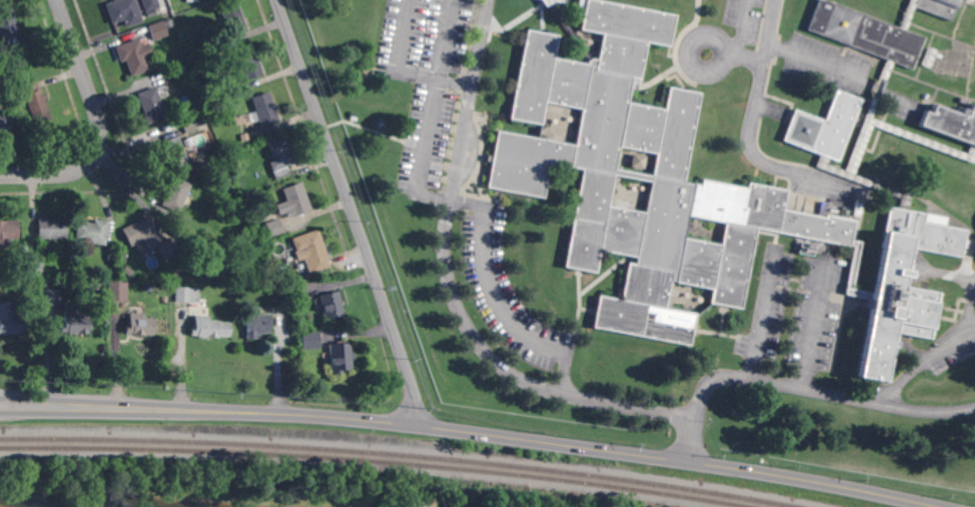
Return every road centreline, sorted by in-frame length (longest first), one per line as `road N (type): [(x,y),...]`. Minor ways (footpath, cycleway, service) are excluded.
road 1 (secondary): [(414,425),(764,472),(939,506)]
road 2 (secondary): [(0,408),(414,425)]
road 3 (residential): [(278,0),(411,384)]
road 4 (residential): [(56,0),(100,136),(79,170),(0,176)]

